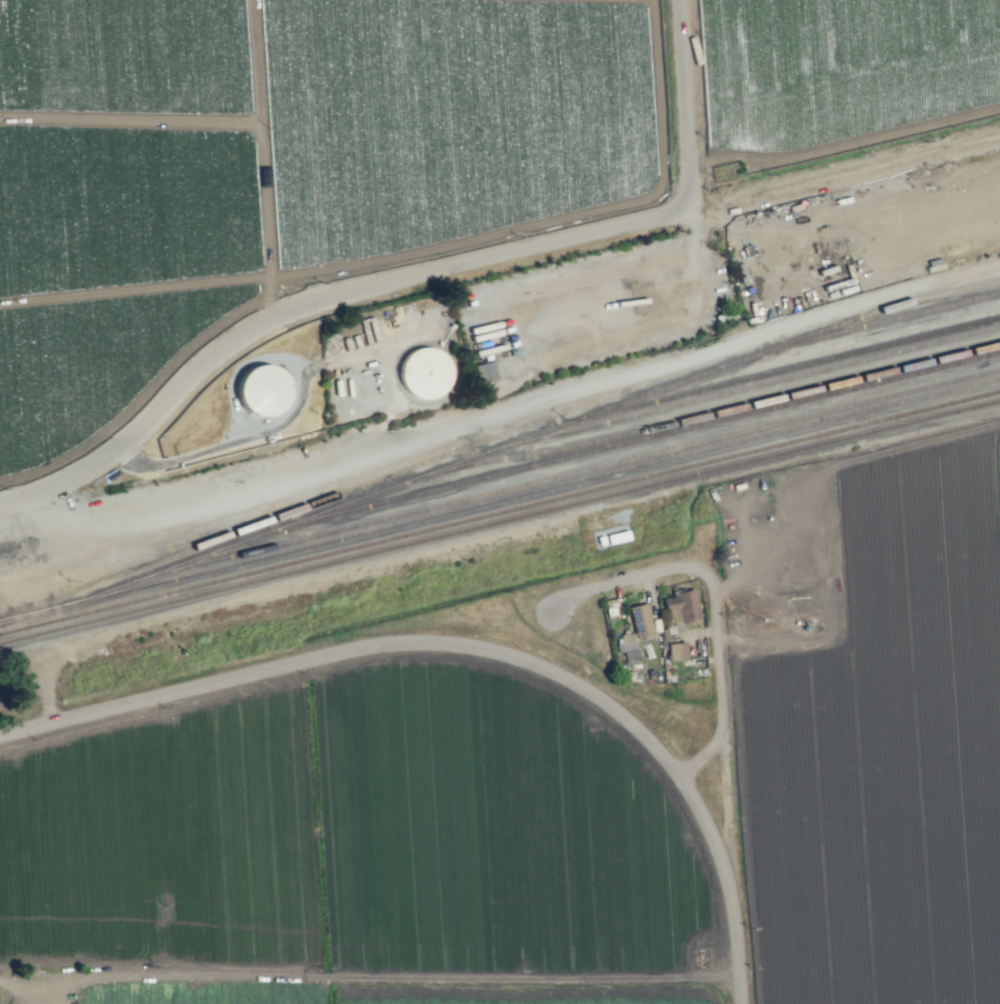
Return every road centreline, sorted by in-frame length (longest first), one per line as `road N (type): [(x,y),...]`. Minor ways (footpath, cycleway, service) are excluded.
road 1 (track): [(22,499),(81,524),(262,485),(999,266)]
road 2 (tertiary): [(0,734),(358,649),(407,643),(529,662),(615,709),(678,777),(733,894),(743,1003)]
road 3 (residential): [(0,505),(75,477),(256,321),(321,298),(697,210)]
road 4 (residential): [(697,210),(999,142)]
road 5 (residential): [(677,567),(707,576),(720,739),(678,777)]
road 6 (residential): [(681,0),(697,210)]
road 7 (residential): [(553,603),(677,567)]

